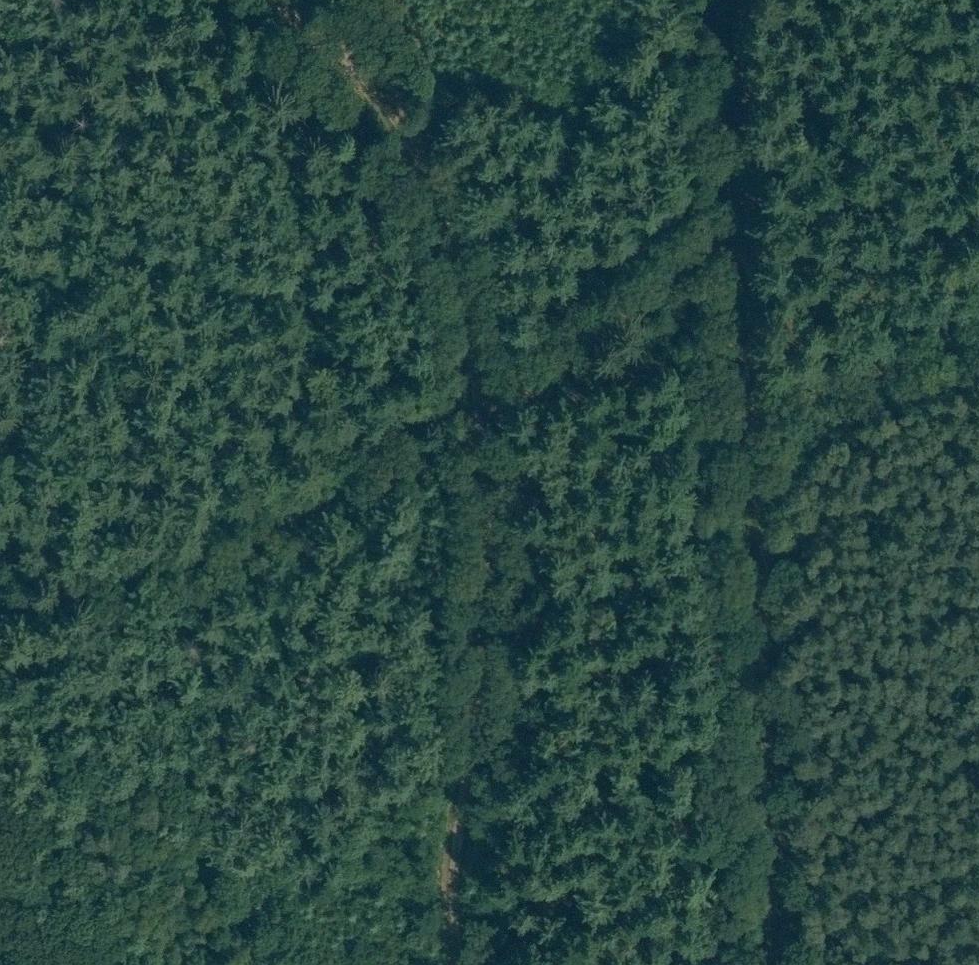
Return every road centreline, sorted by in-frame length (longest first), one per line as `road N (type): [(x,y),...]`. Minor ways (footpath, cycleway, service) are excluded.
road 1 (track): [(465,405),(466,570),(427,813),(425,964)]
road 2 (track): [(748,220),(735,0)]

